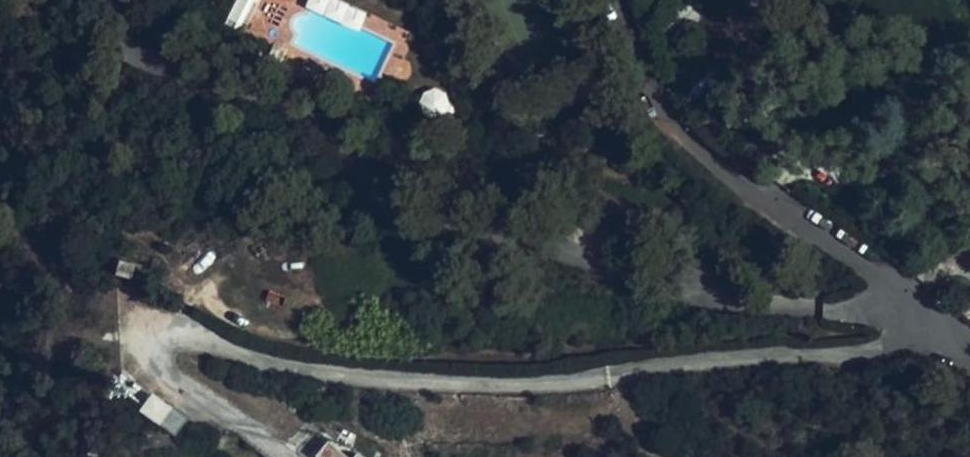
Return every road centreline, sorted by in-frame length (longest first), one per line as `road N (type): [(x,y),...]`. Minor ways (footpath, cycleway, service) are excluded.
road 1 (residential): [(625,0),(670,116),(743,192),(875,267),(969,361)]

